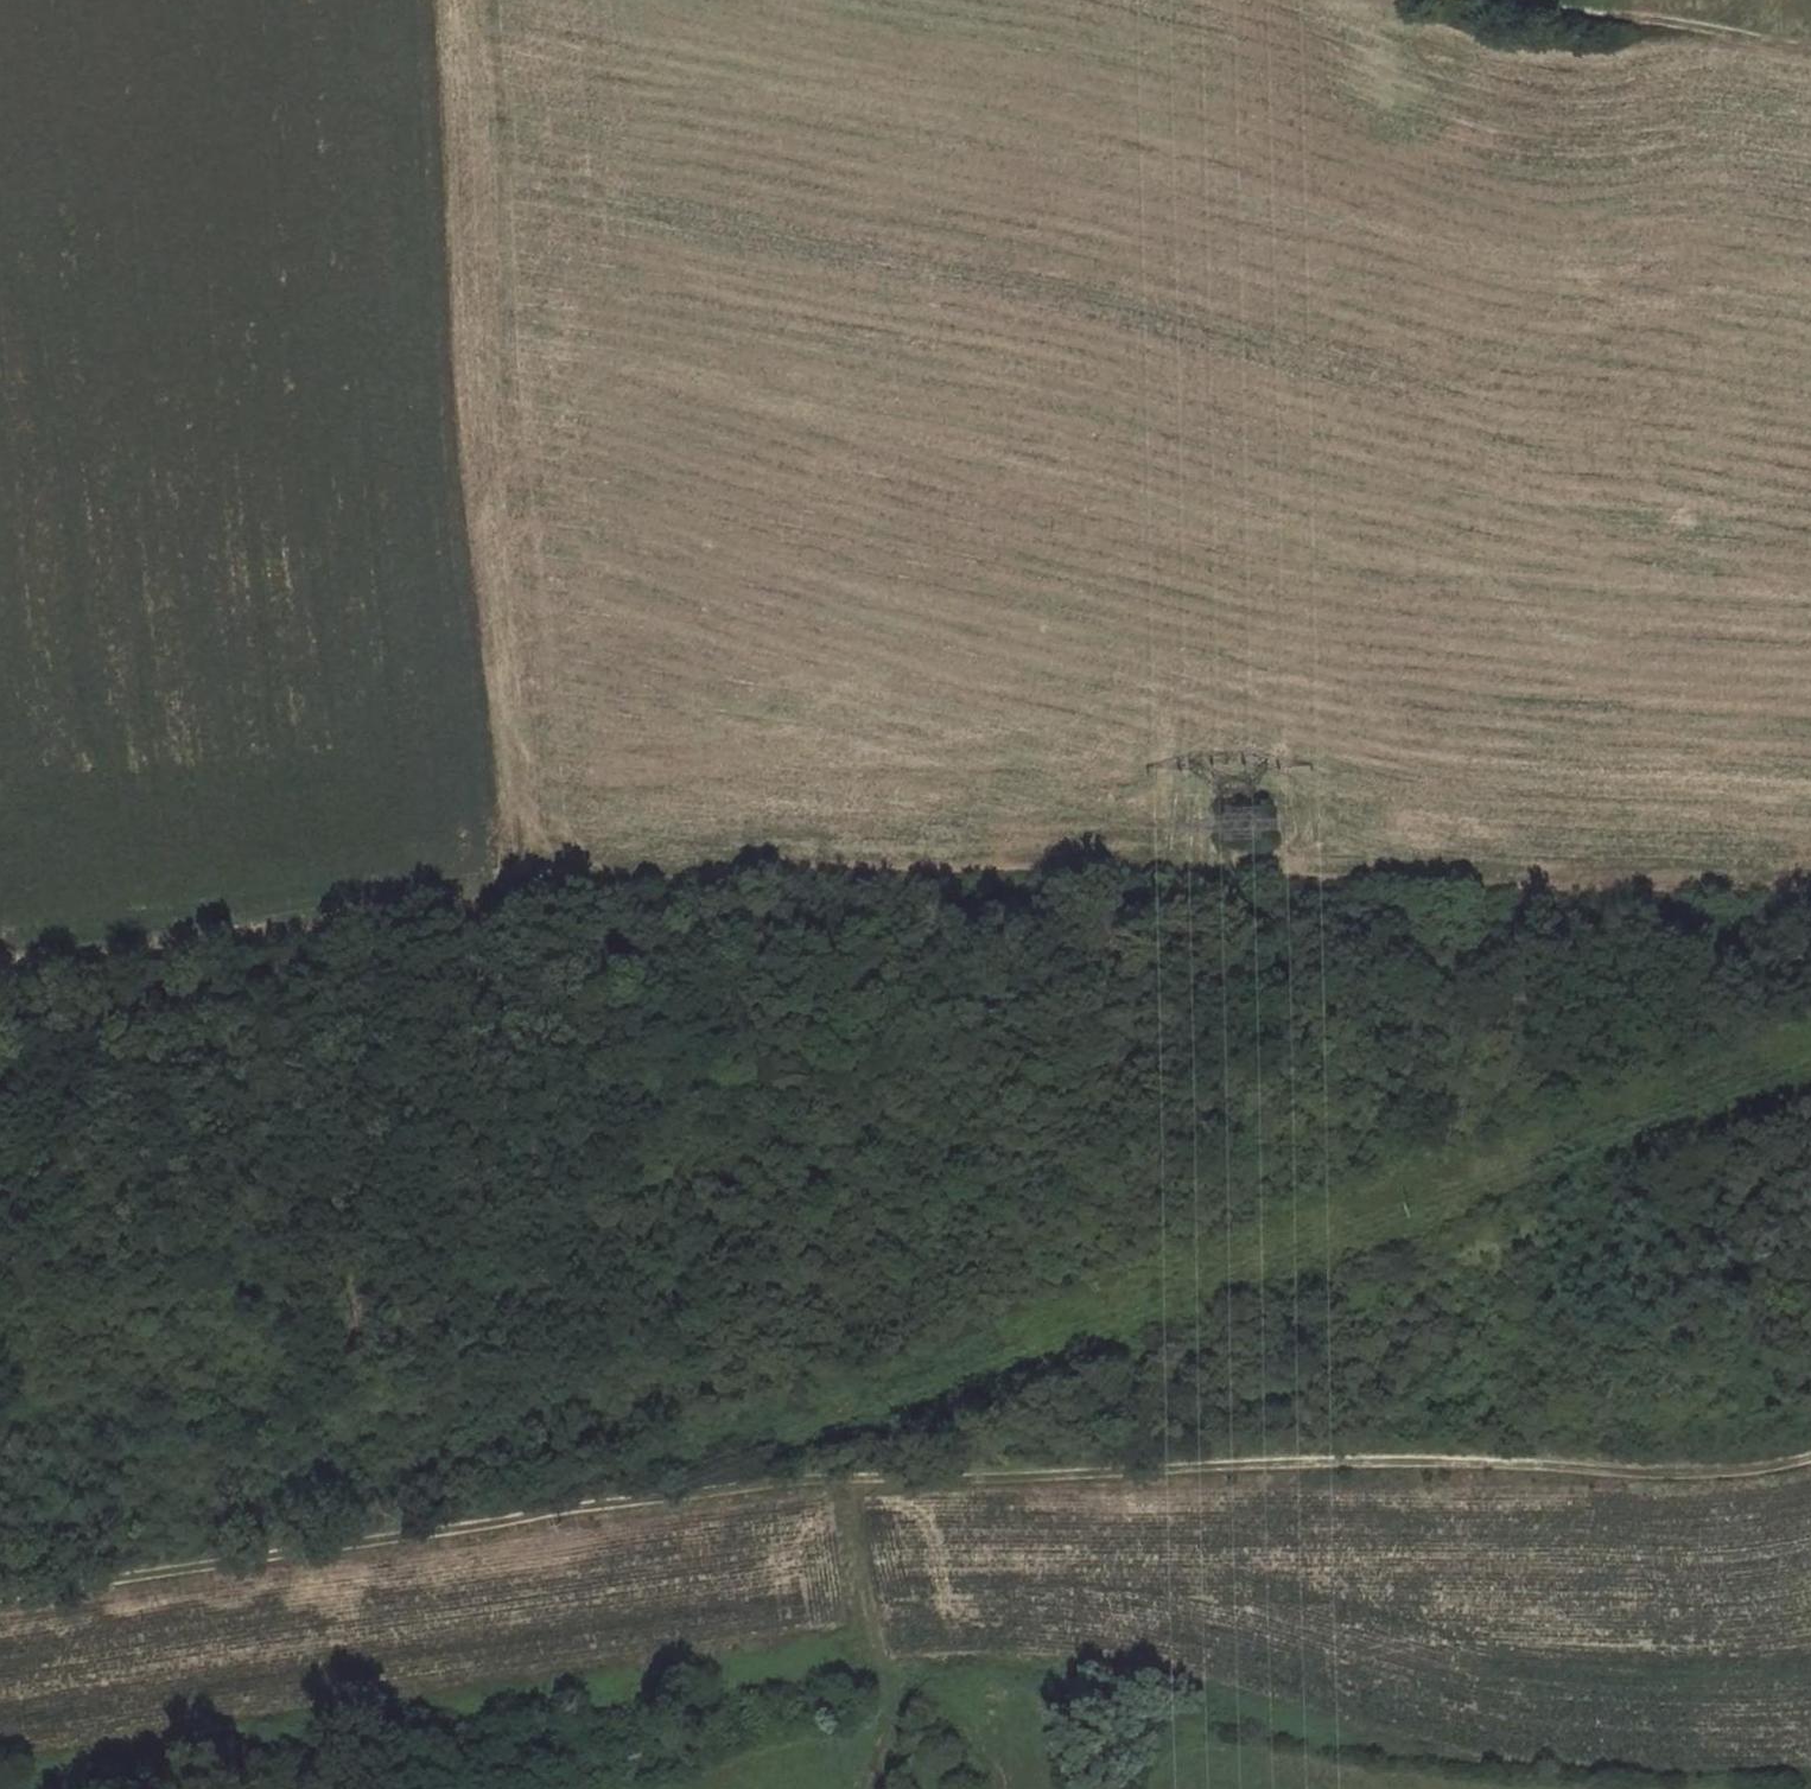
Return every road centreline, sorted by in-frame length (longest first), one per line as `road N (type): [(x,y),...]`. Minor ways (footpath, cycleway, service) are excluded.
road 1 (track): [(0,1598),(776,1483),(1374,1459),(1672,1473),(1810,1457)]
road 2 (track): [(1810,56),(1619,29),(1486,0)]

